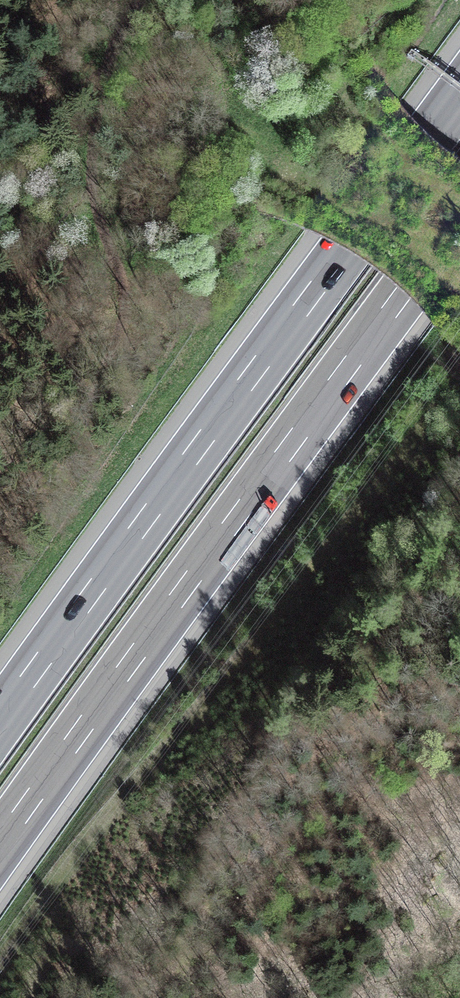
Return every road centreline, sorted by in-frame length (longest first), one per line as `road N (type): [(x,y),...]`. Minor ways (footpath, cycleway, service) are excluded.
road 1 (motorway): [(0,845),(459,216)]
road 2 (motorway): [(459,95),(0,721)]

